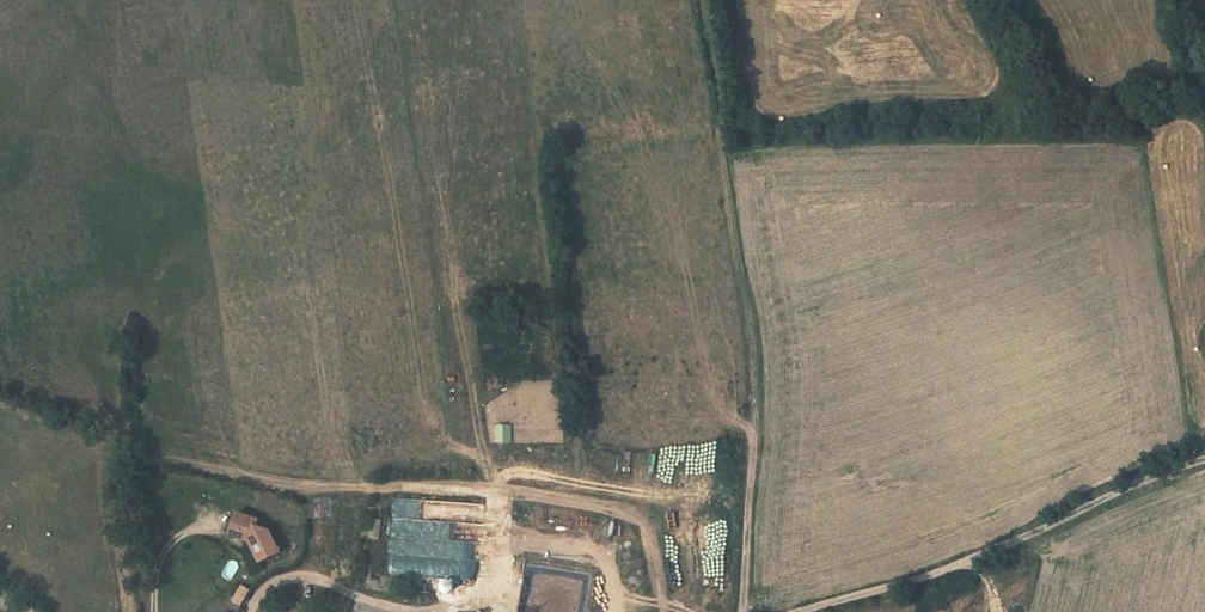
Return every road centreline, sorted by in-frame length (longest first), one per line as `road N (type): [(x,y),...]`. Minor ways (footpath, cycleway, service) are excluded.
road 1 (track): [(742,611),(754,425),(747,321),(699,0)]
road 2 (track): [(797,611),(921,578),(1204,458)]

